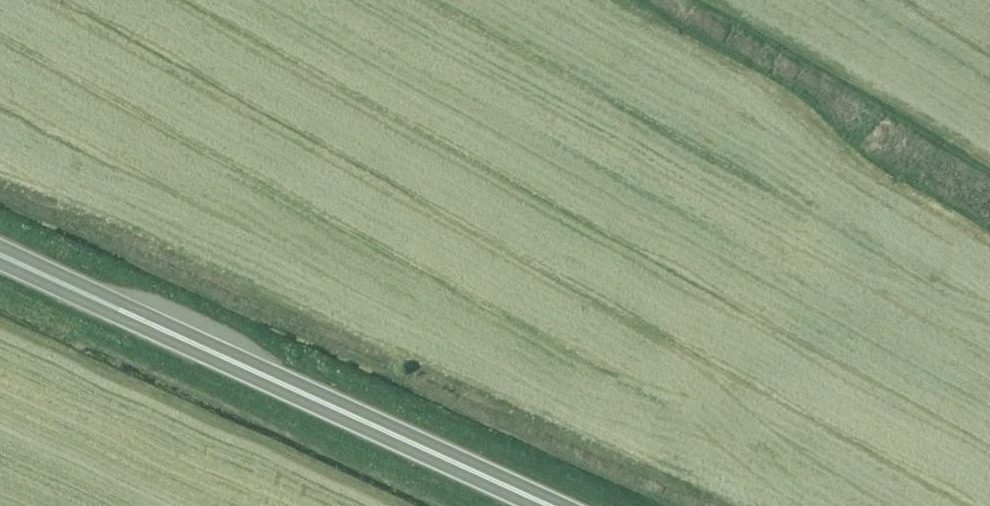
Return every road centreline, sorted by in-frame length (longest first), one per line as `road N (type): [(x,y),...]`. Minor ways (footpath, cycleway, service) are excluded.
road 1 (trunk): [(550,505),(0,254)]

